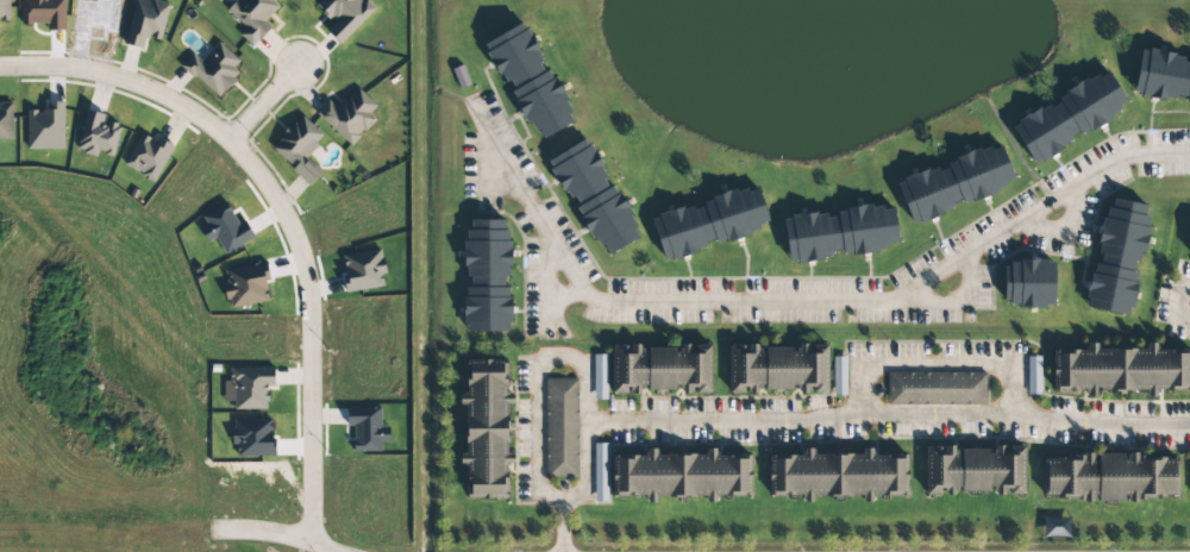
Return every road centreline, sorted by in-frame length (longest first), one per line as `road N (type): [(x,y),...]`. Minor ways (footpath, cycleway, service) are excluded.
road 1 (residential): [(0,74),(92,79),(167,102),(218,134),(269,196),(292,239),(306,296),(308,547)]

